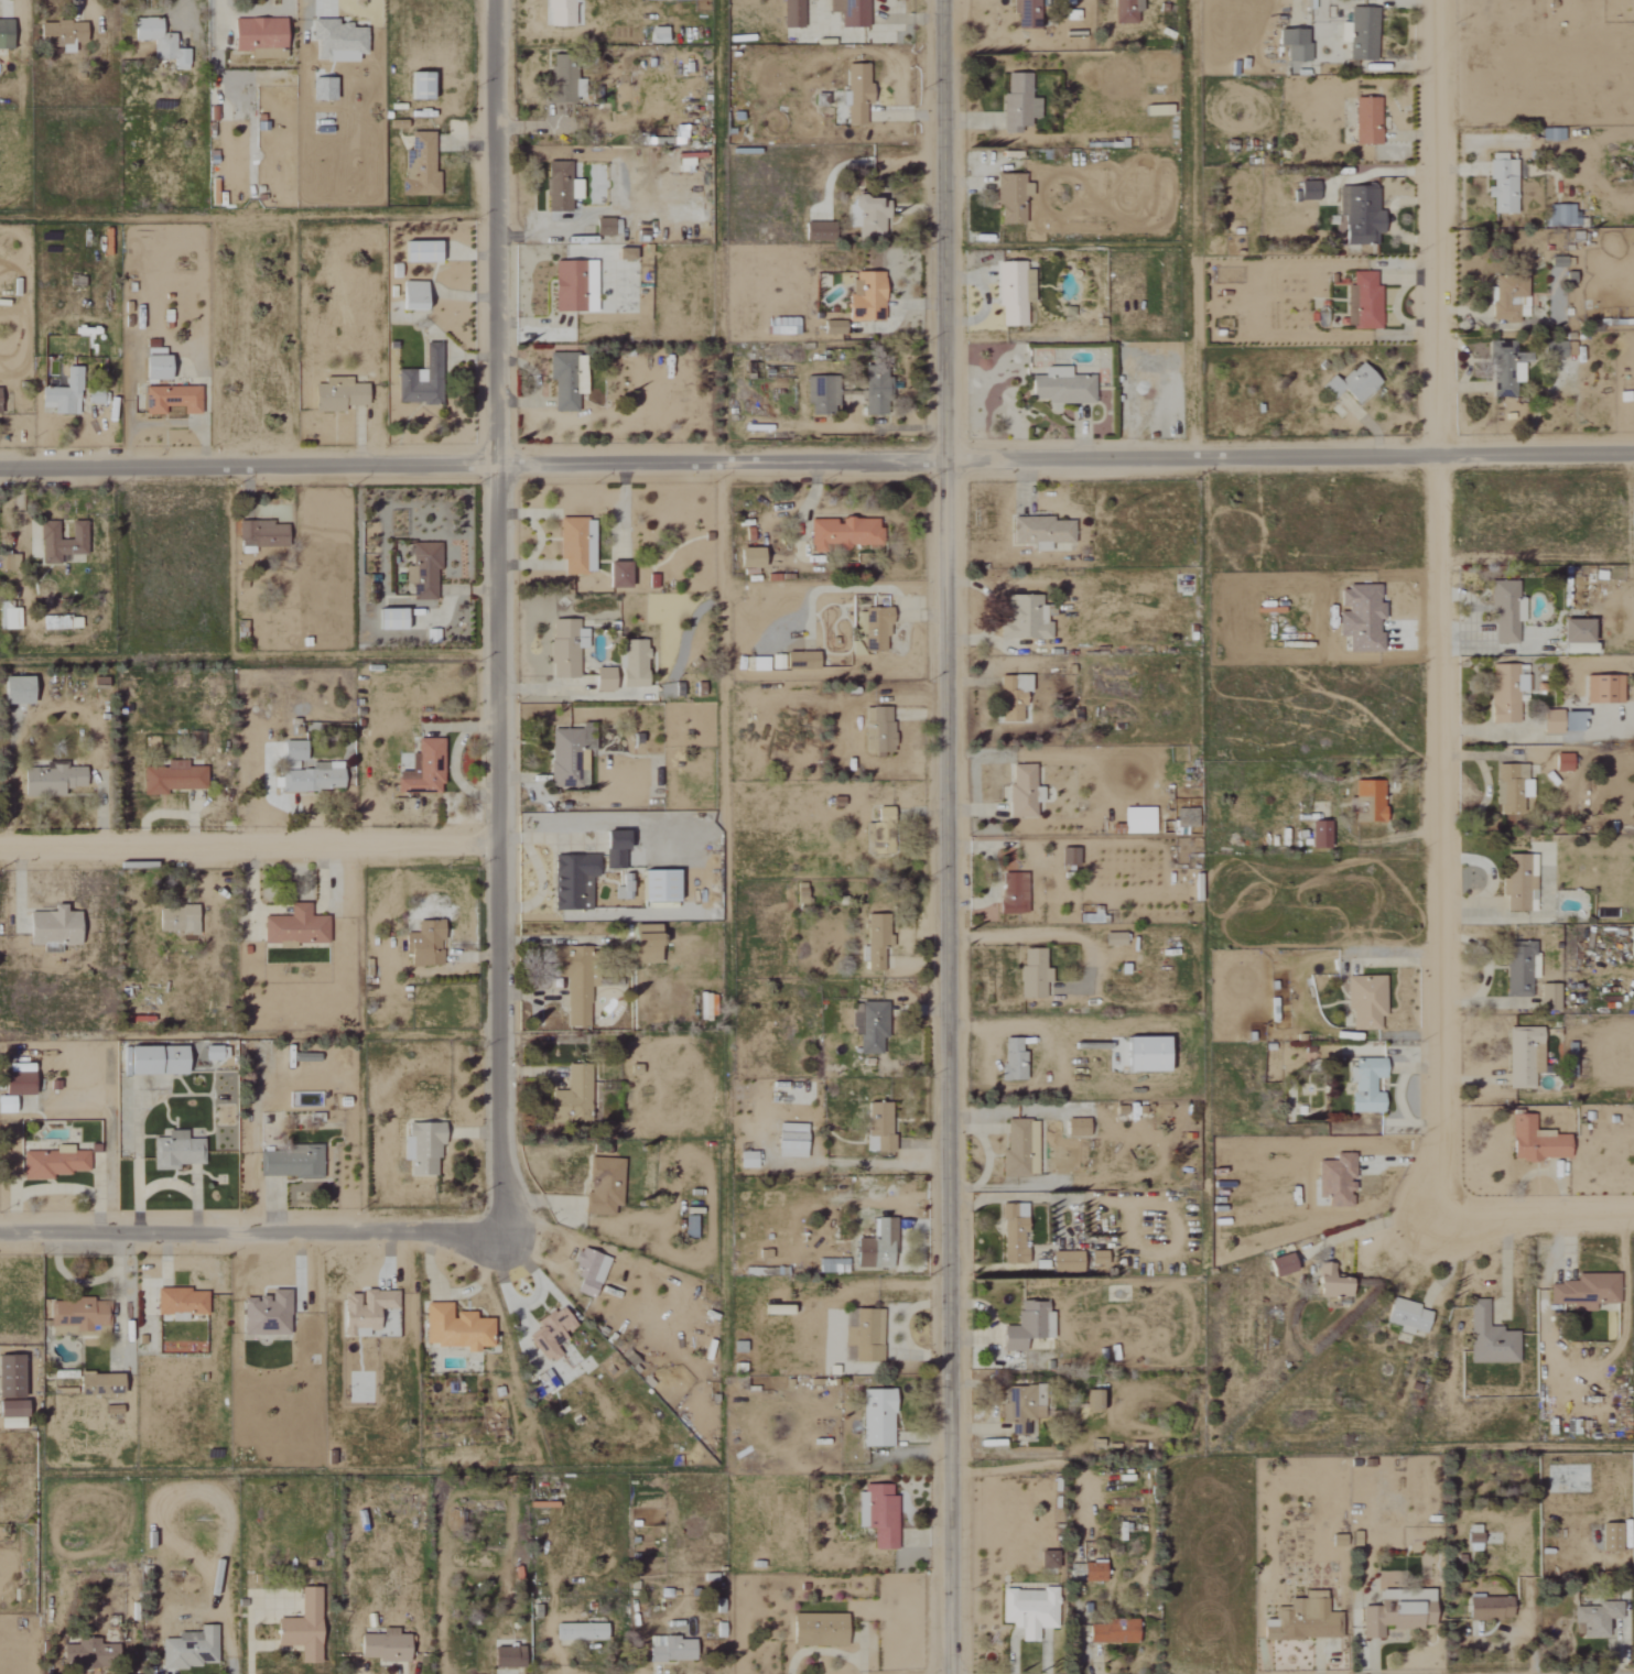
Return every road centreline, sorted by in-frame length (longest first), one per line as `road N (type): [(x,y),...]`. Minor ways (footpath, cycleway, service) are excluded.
road 1 (tertiary): [(953,1673),(943,0)]
road 2 (residential): [(0,469),(1633,453)]
road 3 (residential): [(495,1230),(506,839),(499,0)]
road 4 (residential): [(1439,1217),(1441,0)]
road 5 (residential): [(0,842),(506,839)]
road 6 (residential): [(495,1230),(0,1232)]
road 7 (residential): [(1633,1213),(1439,1217)]

